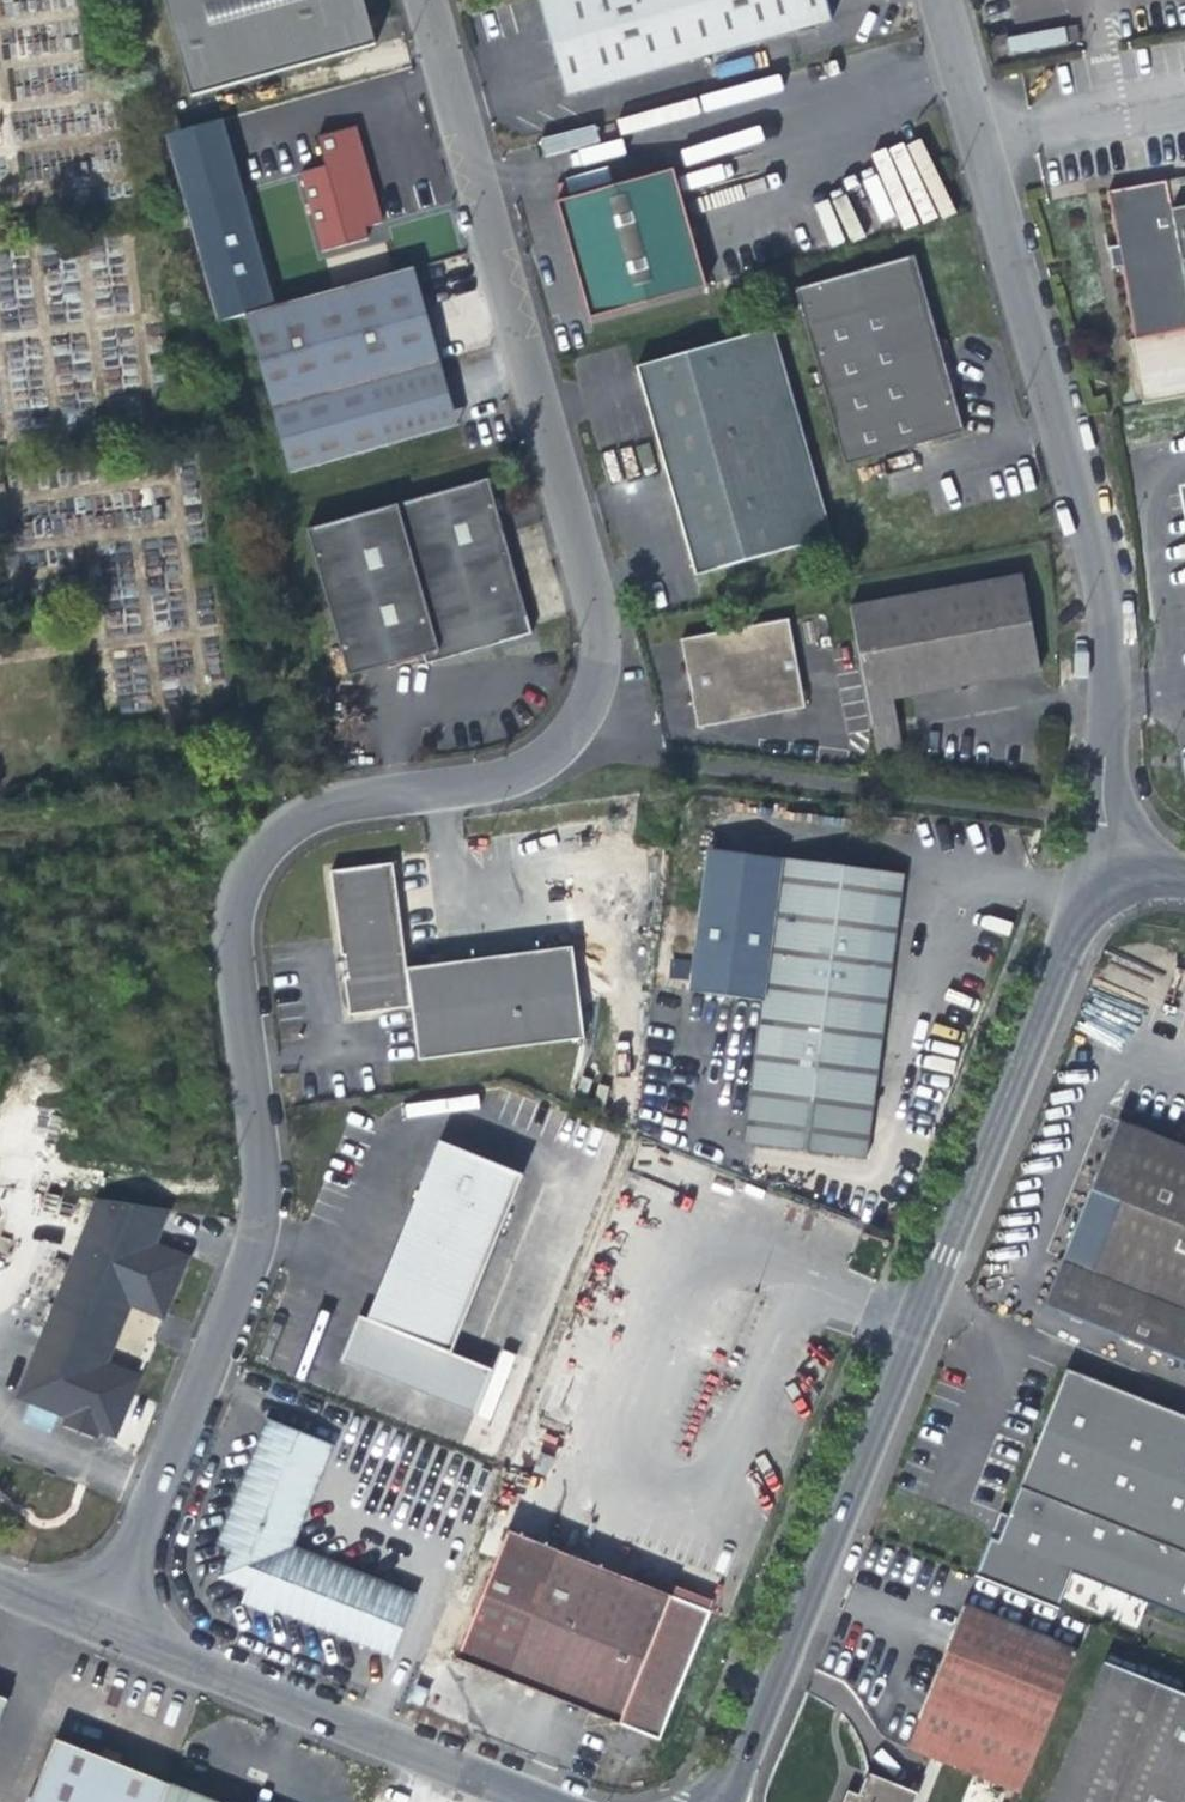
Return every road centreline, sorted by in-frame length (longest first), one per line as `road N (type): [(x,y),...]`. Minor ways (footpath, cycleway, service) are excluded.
road 1 (residential): [(92,1618),(247,1223),(224,938),(238,874),(302,813),(516,775),(569,737),(600,663),(419,0)]
road 2 (residential): [(1088,842),(712,1801)]
road 3 (residential): [(931,0),(1089,530),(1101,643),(1088,842)]
road 4 (residential): [(92,1618),(552,1801)]

